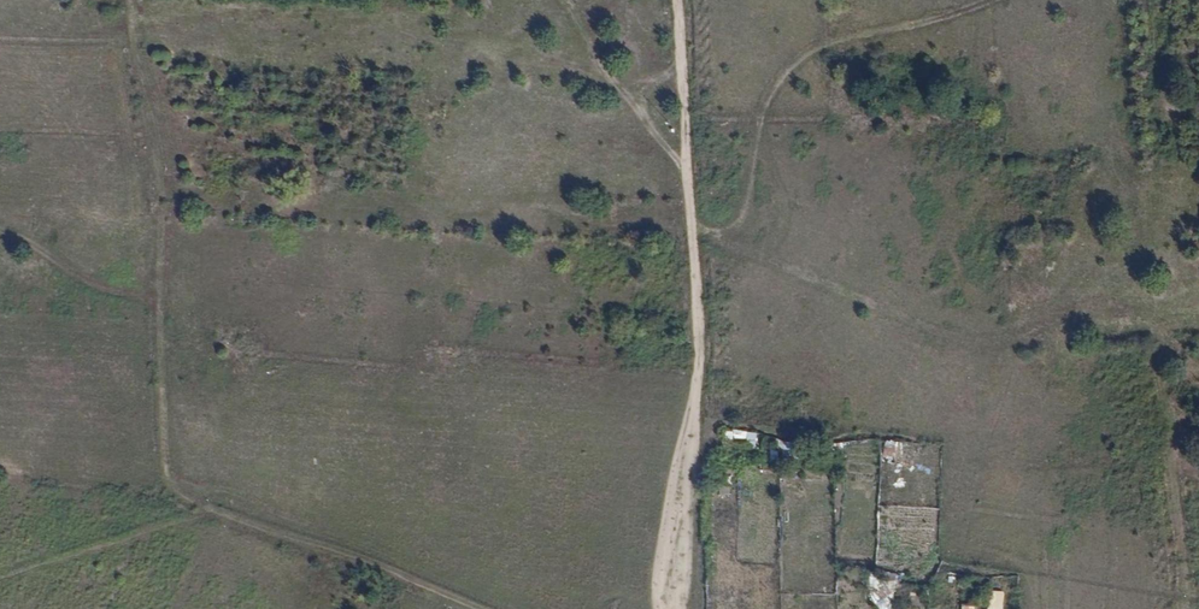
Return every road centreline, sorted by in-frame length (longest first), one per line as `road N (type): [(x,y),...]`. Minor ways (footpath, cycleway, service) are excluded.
road 1 (track): [(135,0),(162,214),(172,486),(197,506),(365,559),(480,608)]
road 2 (track): [(675,0),(697,297),(695,466),(679,608)]
road 3 (track): [(1160,340),(1189,608)]
road 4 (track): [(289,608),(283,583),(228,537),(213,511)]

